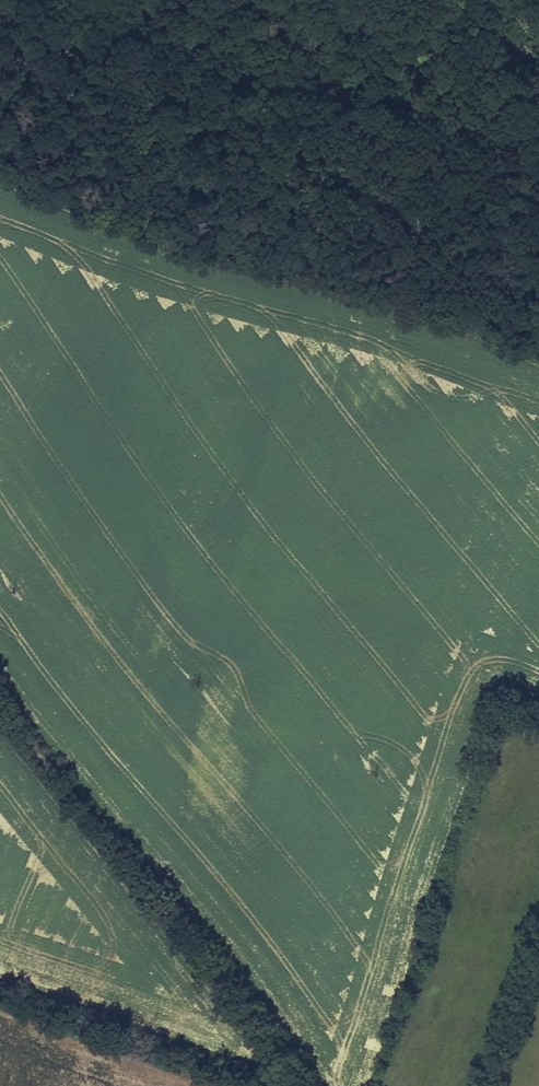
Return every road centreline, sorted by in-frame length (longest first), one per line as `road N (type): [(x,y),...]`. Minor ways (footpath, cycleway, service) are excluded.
road 1 (track): [(338,1085),(280,976),(0,619)]

